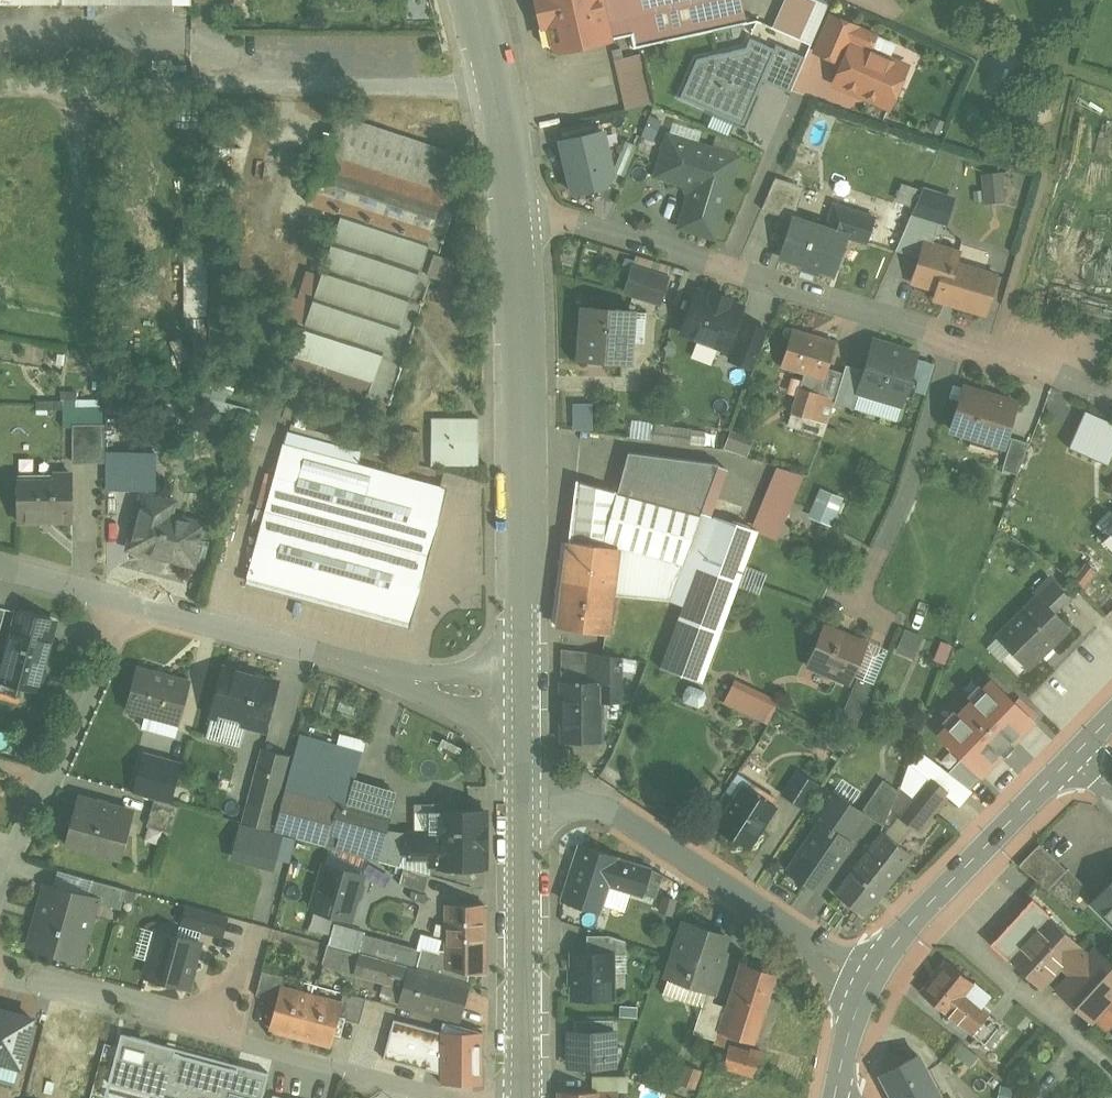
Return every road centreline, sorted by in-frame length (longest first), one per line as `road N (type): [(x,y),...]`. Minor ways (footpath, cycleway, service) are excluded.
road 1 (secondary): [(513,207),(520,708)]
road 2 (residential): [(496,83),(0,82)]
road 3 (residential): [(520,708),(127,597)]
road 4 (residential): [(522,797),(616,813),(868,990)]
road 5 (residential): [(127,597),(0,892)]
road 6 (secondary): [(522,797),(527,1097)]
road 7 (residential): [(859,603),(911,490),(955,341)]
road 8 (residential): [(955,341),(723,270)]
road 9 (residential): [(0,971),(227,1038)]
road 10 (residential): [(926,907),(1107,1059)]
road 11 (residential): [(227,1038),(454,1097)]
road 12 (residential): [(723,270),(513,207)]
road 13 (secondary): [(926,907),(1072,758)]
road 14 (residential): [(723,270),(800,94)]
road 15 (residential): [(1111,399),(955,341)]
road 16 (residential): [(127,597),(0,563)]
road 17 (secondary): [(496,83),(513,207)]

